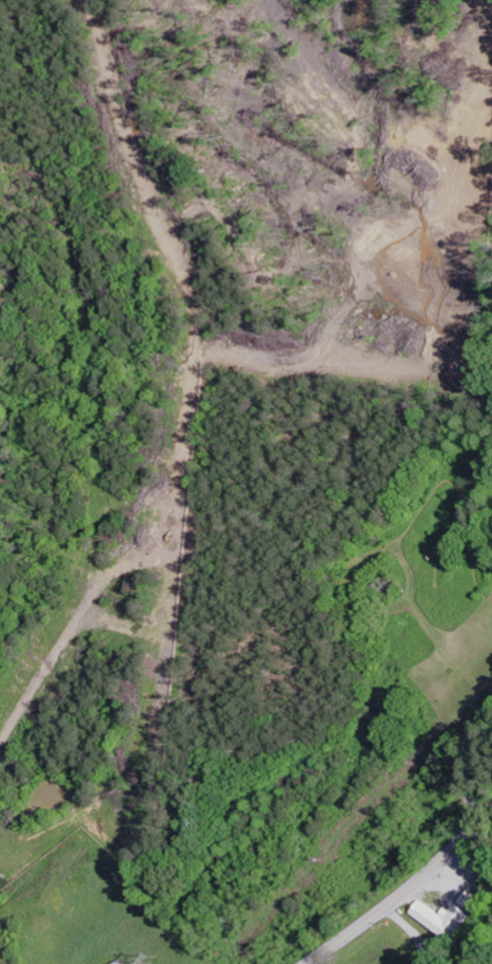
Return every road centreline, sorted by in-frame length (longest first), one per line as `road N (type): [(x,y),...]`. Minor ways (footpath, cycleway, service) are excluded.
road 1 (tertiary): [(491,813),(307,963)]

